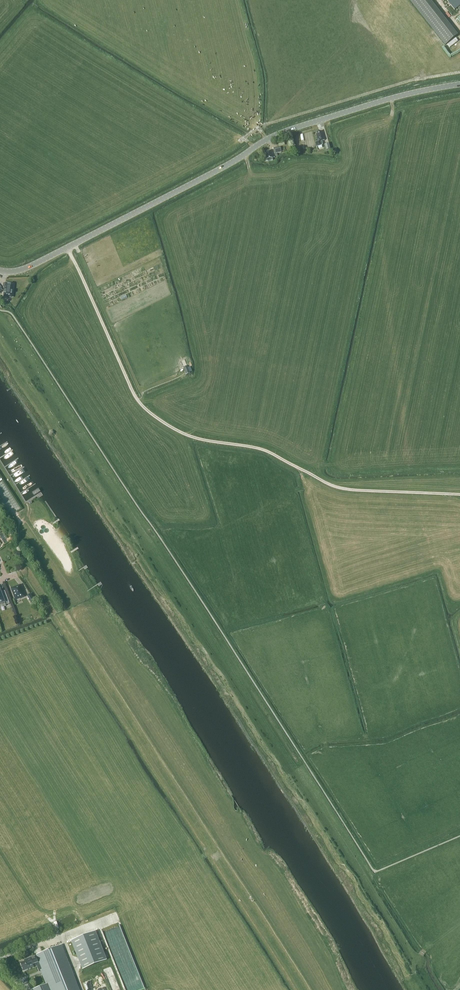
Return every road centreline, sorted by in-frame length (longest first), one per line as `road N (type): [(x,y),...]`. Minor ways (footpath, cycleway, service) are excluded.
road 1 (tertiary): [(0,270),(26,268),(282,132),(459,84)]

